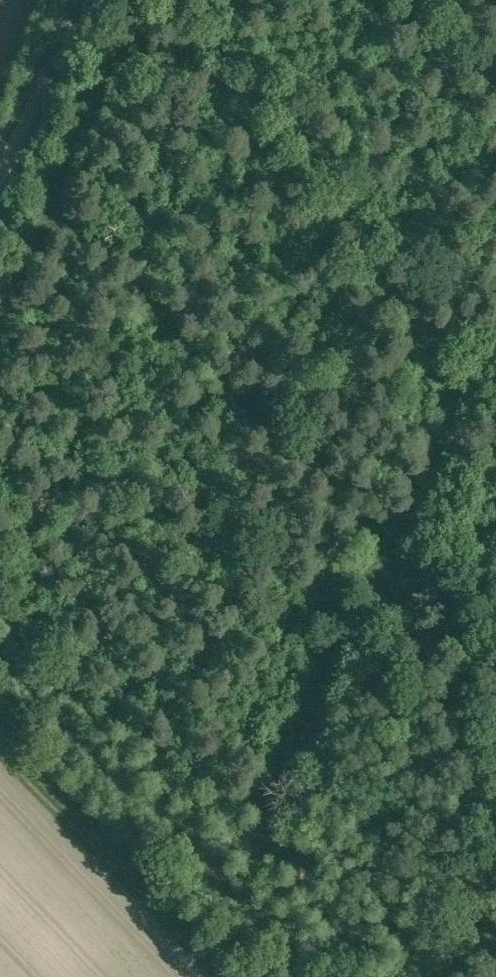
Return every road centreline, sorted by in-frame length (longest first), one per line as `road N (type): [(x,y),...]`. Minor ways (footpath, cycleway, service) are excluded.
road 1 (track): [(43,220),(83,239),(495,670)]
road 2 (track): [(0,314),(146,0)]
road 3 (unclassified): [(82,0),(0,180)]

